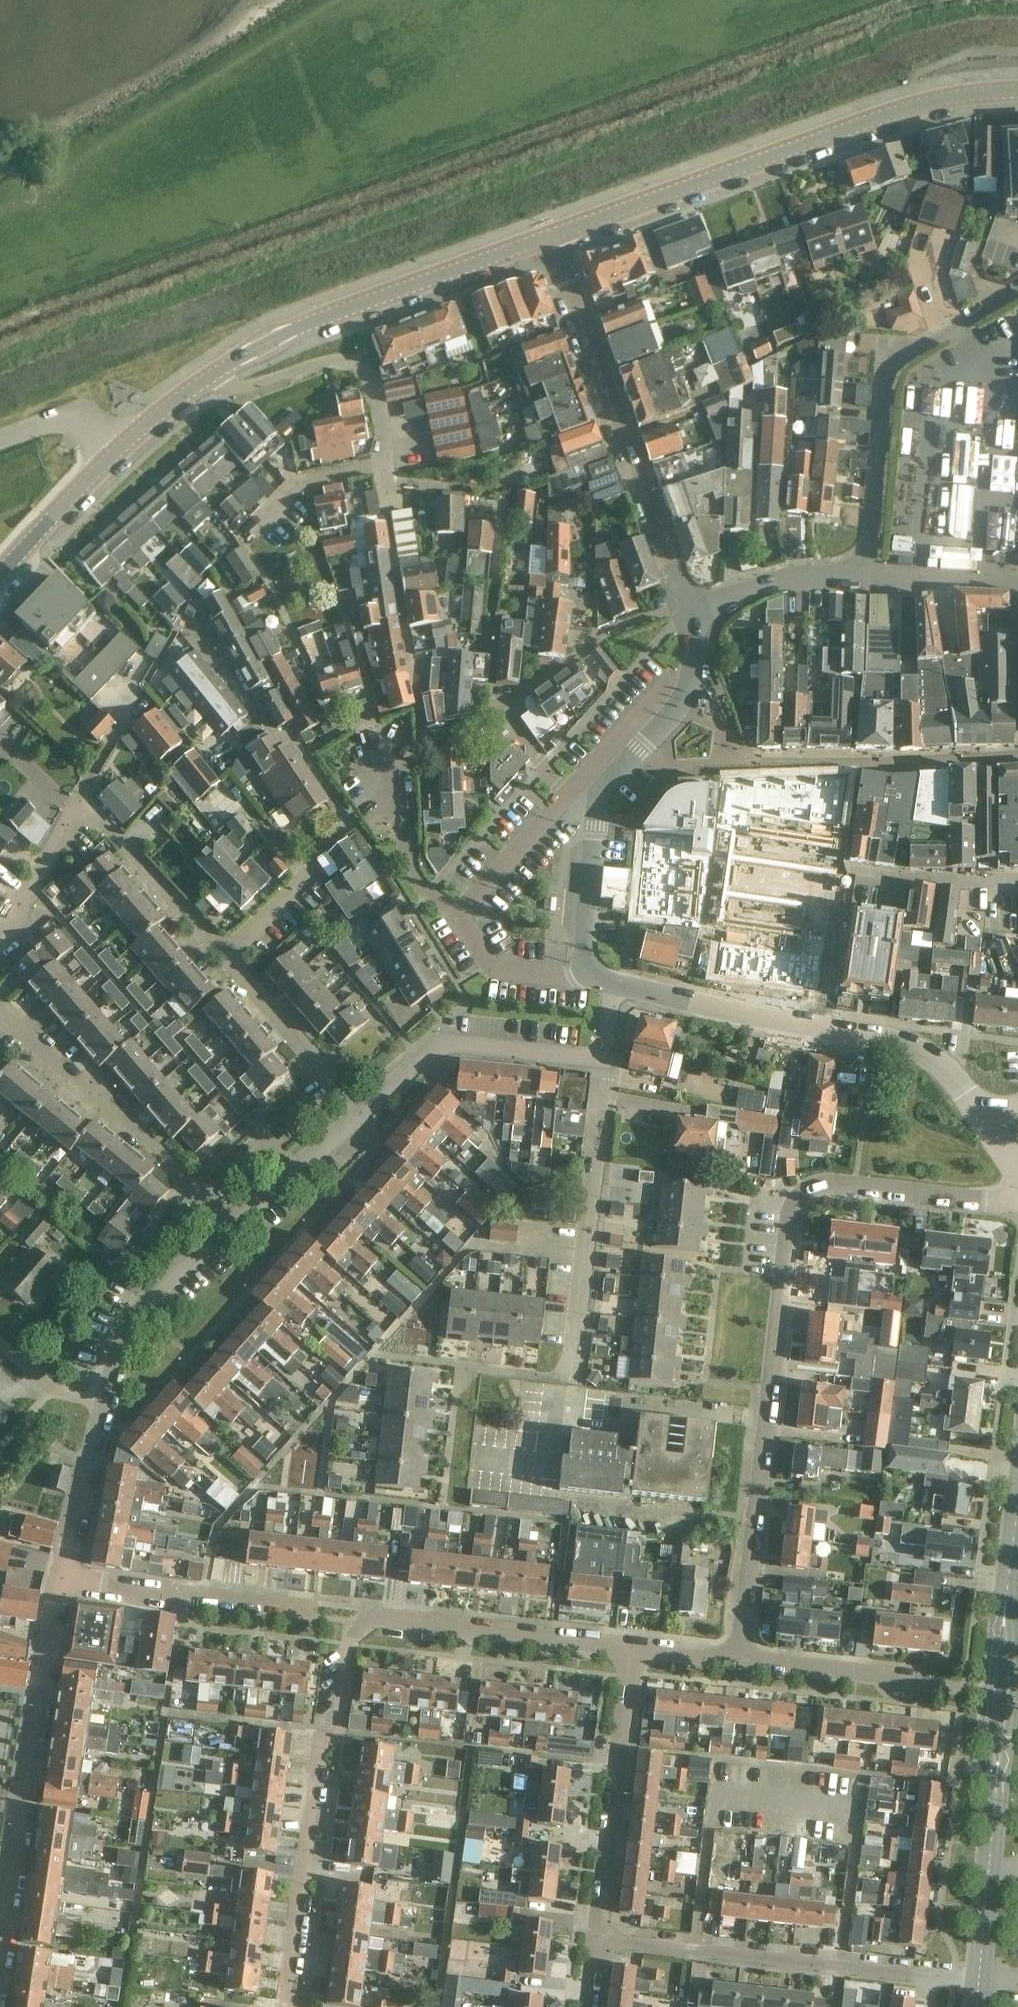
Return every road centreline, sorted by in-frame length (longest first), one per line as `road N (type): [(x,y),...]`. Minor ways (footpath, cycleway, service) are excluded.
road 1 (residential): [(735,1662),(789,1208),(825,1182),(1017,1202)]
road 2 (residential): [(619,1653),(369,1624),(347,1628),(335,1659),(293,2006)]
road 3 (tertiary): [(550,236),(916,105),(1017,93)]
road 4 (track): [(376,0),(0,217)]
road 5 (residential): [(992,1127),(938,1065),(886,1036),(610,988)]
road 6 (unclassified): [(610,988),(583,965),(596,808),(695,669),(692,611)]
road 7 (residential): [(0,1967),(62,1578)]
road 8 (residential): [(986,1889),(1017,1503)]
road 9 (tertiary): [(215,374),(276,335),(550,236)]
road 10 (residential): [(1017,293),(902,363),(891,385),(869,577)]
road 11 (residential): [(692,611),(569,285)]
road 12 (residential): [(932,1975),(587,1937)]
road 13 (residential): [(227,1227),(106,1092),(74,1077),(0,1009)]
road 14 (residential): [(578,1355),(603,1061)]
road 15 (residential): [(587,1937),(619,1653)]
road 16 (residential): [(383,465),(373,377),(356,363),(331,358),(236,388),(215,374)]
road 17 (residential): [(306,1613),(62,1578)]
road 18 (residential): [(97,1404),(122,1328),(227,1227)]
road 19 (residential): [(500,705),(597,642),(655,616),(692,611)]
road 20 (residential): [(223,960),(78,801)]
road 21 (residential): [(365,1115),(223,960)]
road 22 (residential): [(922,1685),(735,1662)]
road 23 (residential): [(692,611),(790,579),(869,577)]
road 24 (residential): [(223,960),(312,875),(313,856),(342,830)]
road 25 (residential): [(227,1227),(365,1115)]
road 26 (residential): [(62,1578),(97,1404)]
road 27 (residential): [(603,1061),(454,1044),(431,1054)]
road 28 (tertiary): [(0,572),(119,449)]
road 29 (residential): [(0,934),(78,801)]
road 30 (residential): [(869,577),(1017,582)]
road 31 (unclassified): [(119,449),(69,420),(0,438)]
road 32 (tertiary): [(119,449),(156,412),(215,374)]

